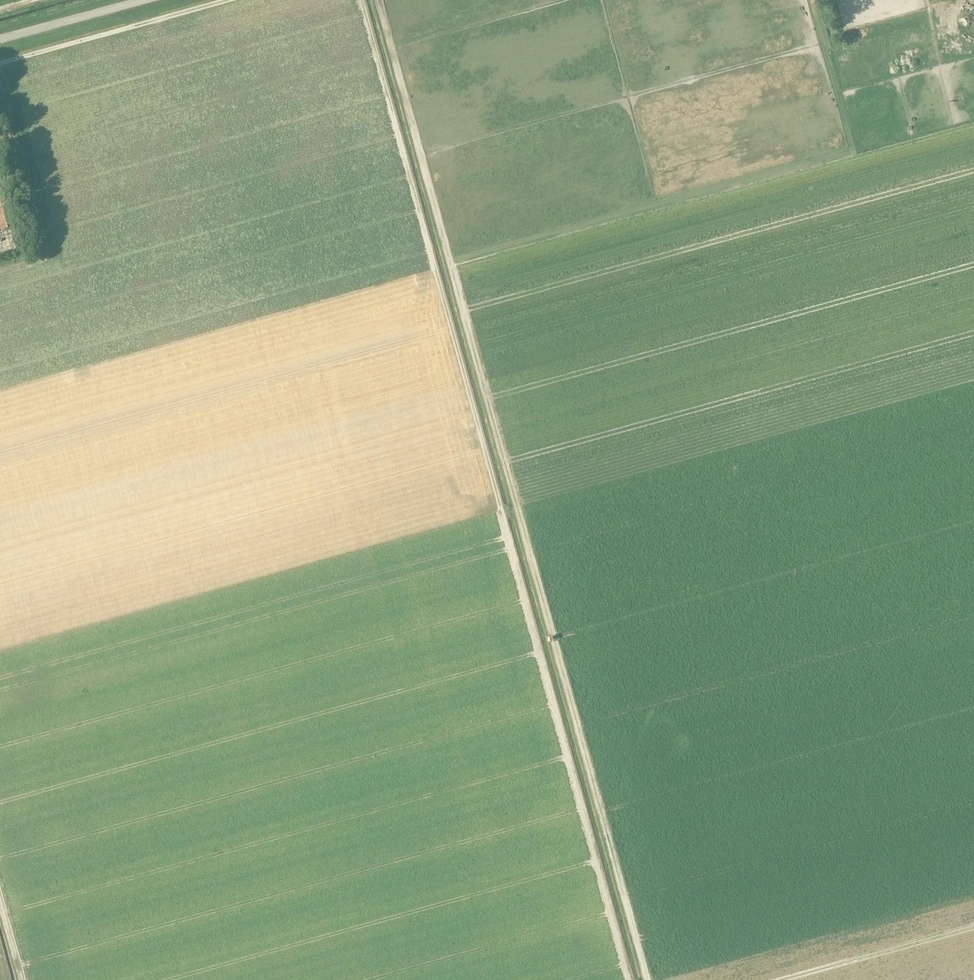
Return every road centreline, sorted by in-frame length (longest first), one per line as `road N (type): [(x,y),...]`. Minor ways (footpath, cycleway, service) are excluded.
road 1 (unclassified): [(0,39),(144,0)]

